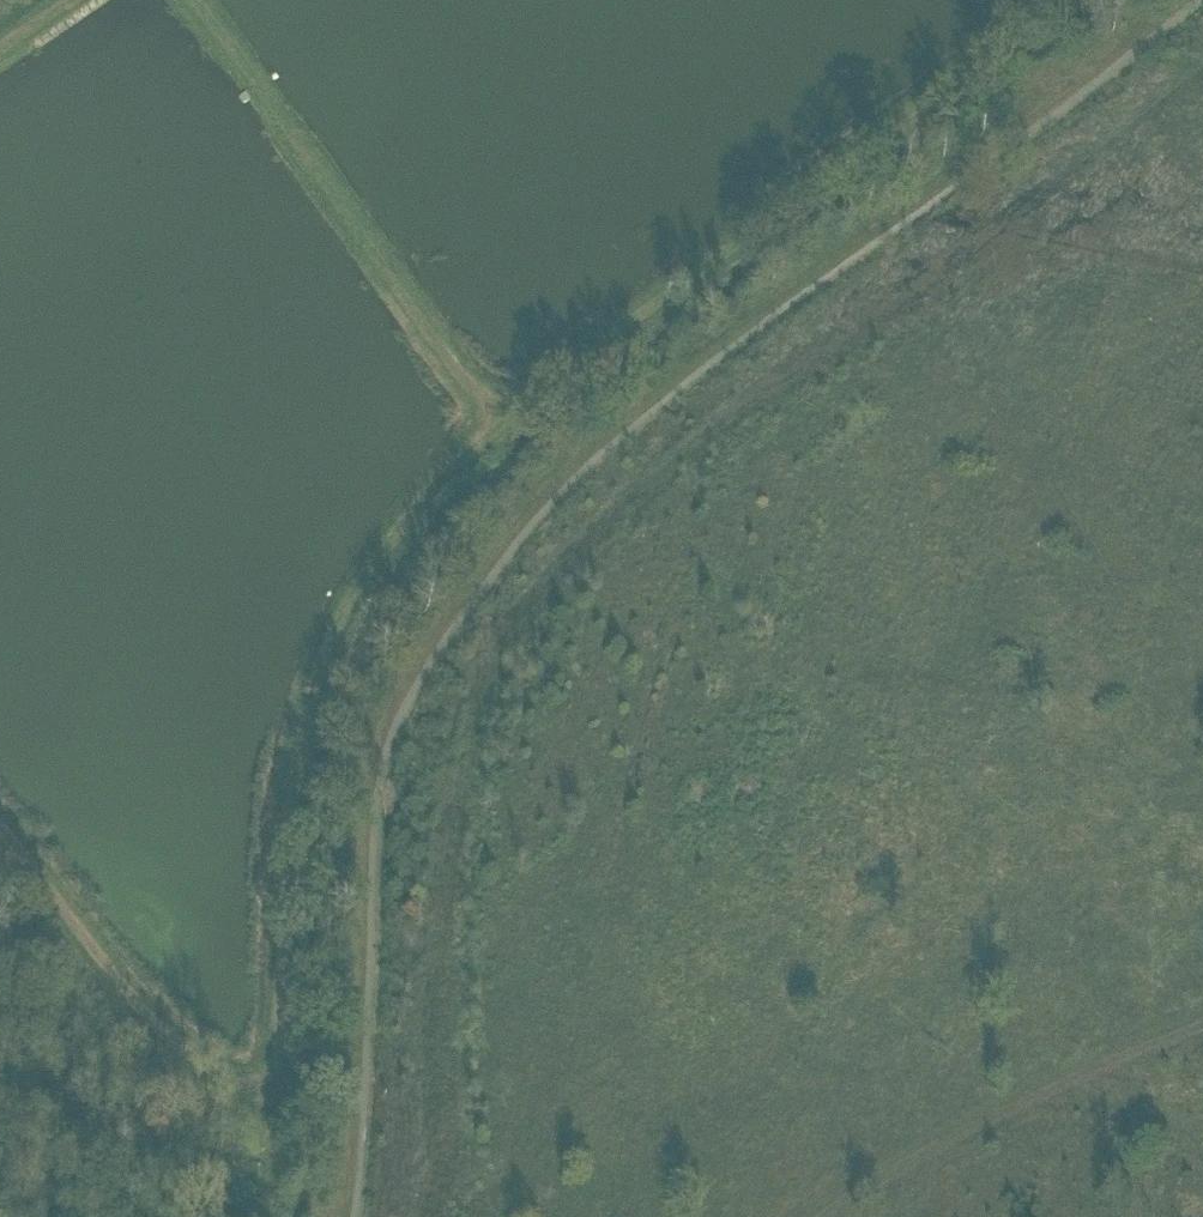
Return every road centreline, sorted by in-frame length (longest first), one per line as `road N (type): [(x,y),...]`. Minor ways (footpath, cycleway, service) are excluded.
road 1 (track): [(1172,0),(628,416),(547,488),(452,610),(390,705),(367,767),(338,1216)]
road 2 (track): [(1202,1034),(941,1159),(844,1216)]
road 3 (track): [(0,835),(183,1068),(242,1093)]

